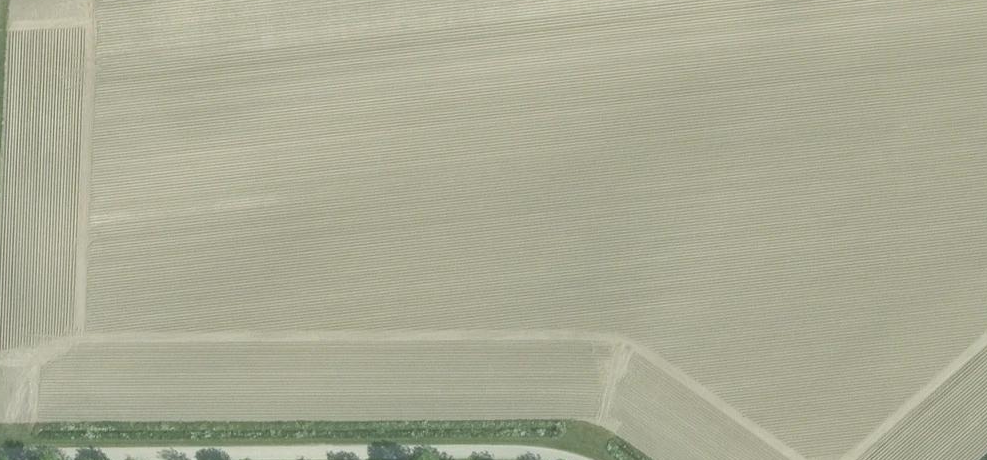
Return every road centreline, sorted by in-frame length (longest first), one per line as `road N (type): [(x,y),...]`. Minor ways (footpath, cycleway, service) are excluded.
road 1 (unclassified): [(567,459),(508,452),(0,454)]

